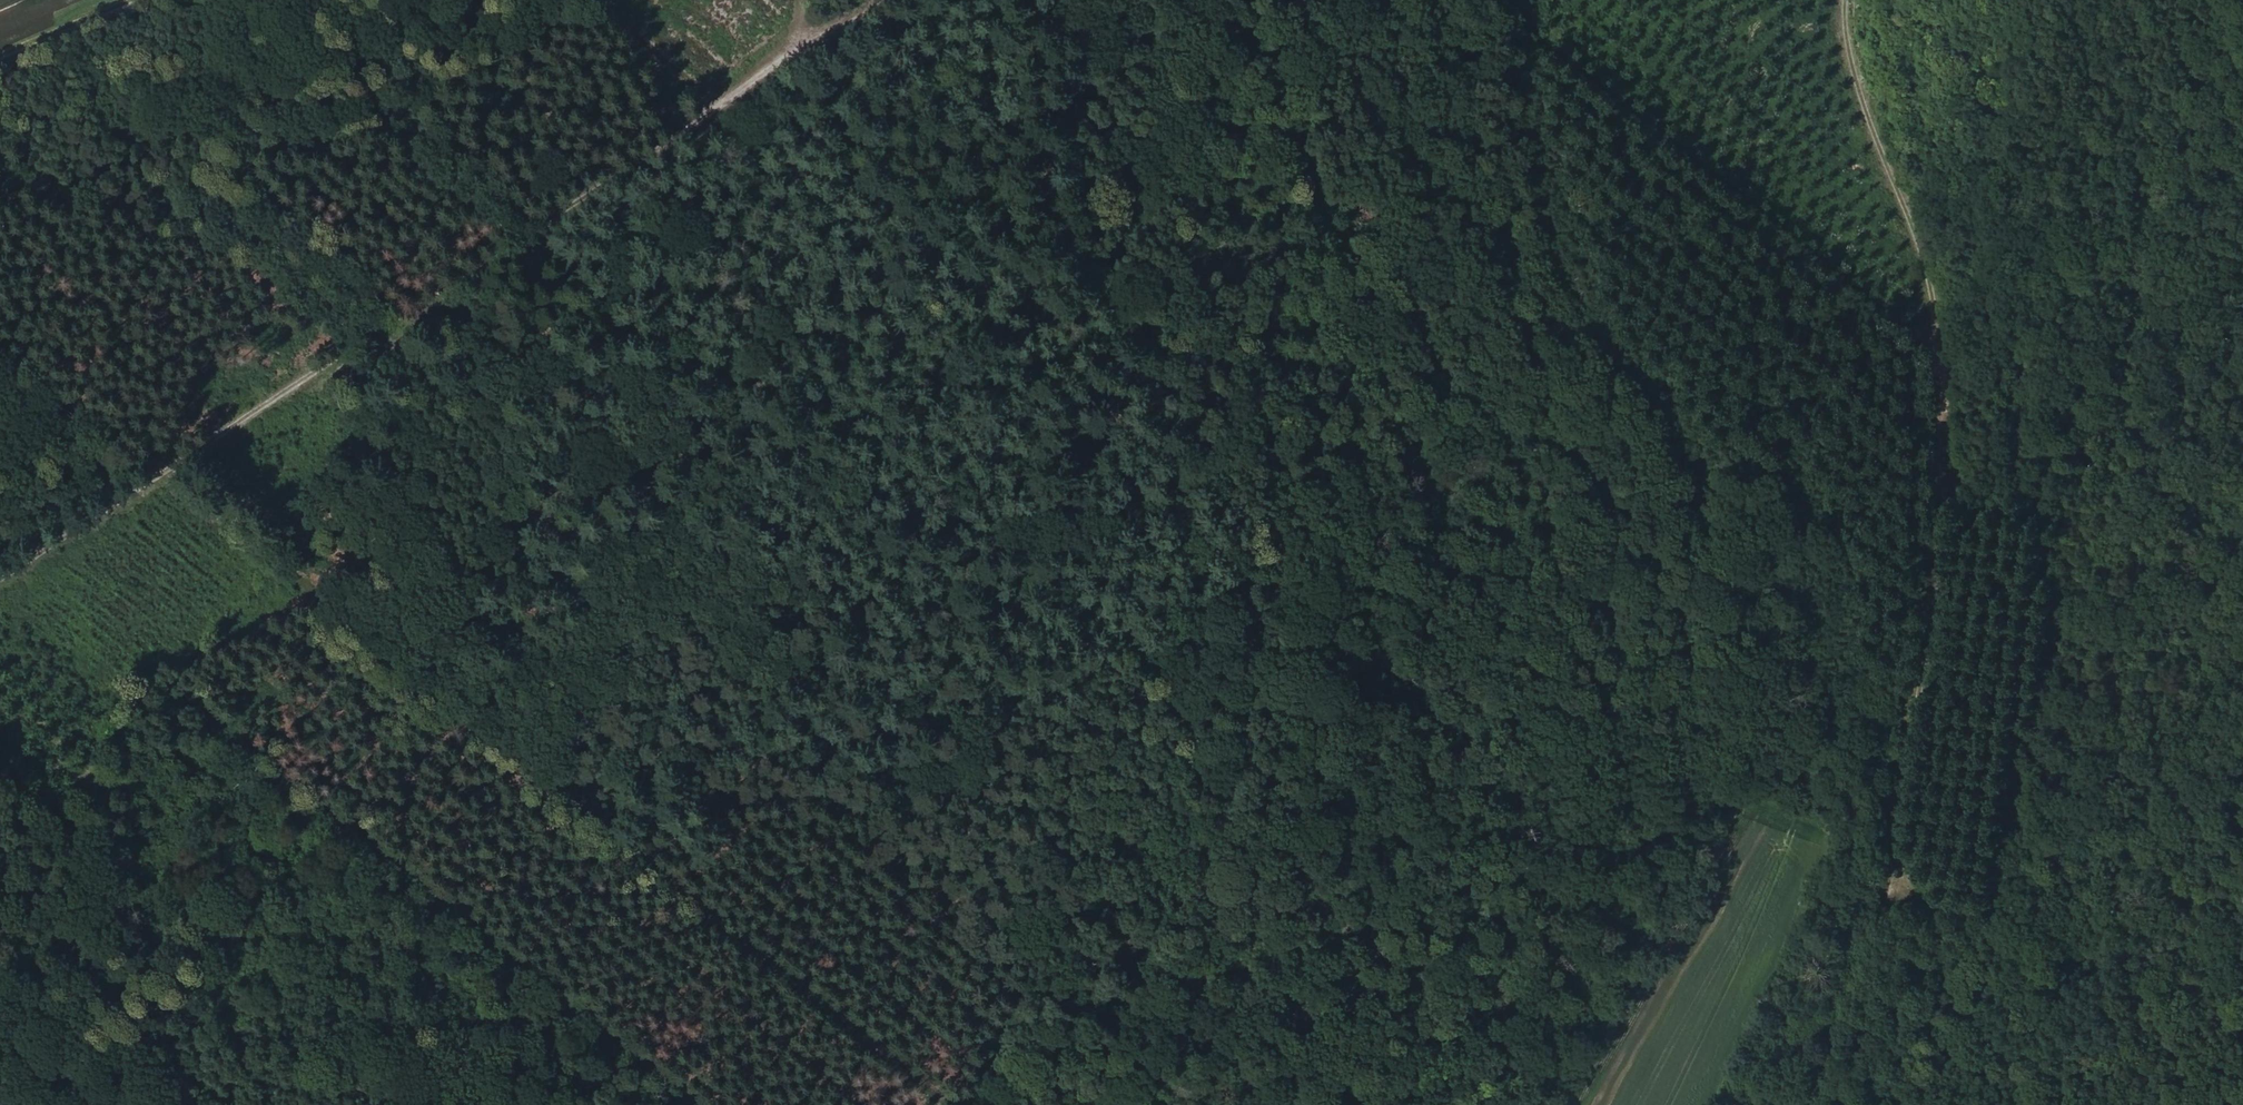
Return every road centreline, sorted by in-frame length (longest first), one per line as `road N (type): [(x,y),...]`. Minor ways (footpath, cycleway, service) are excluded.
road 1 (track): [(0,580),(434,308),(882,0)]
road 2 (track): [(1846,0),(1849,60),(1865,110),(1929,268),(1944,496)]
road 3 (track): [(1901,805),(1877,932),(1811,1104)]
road 4 (track): [(1944,496),(1901,805)]

